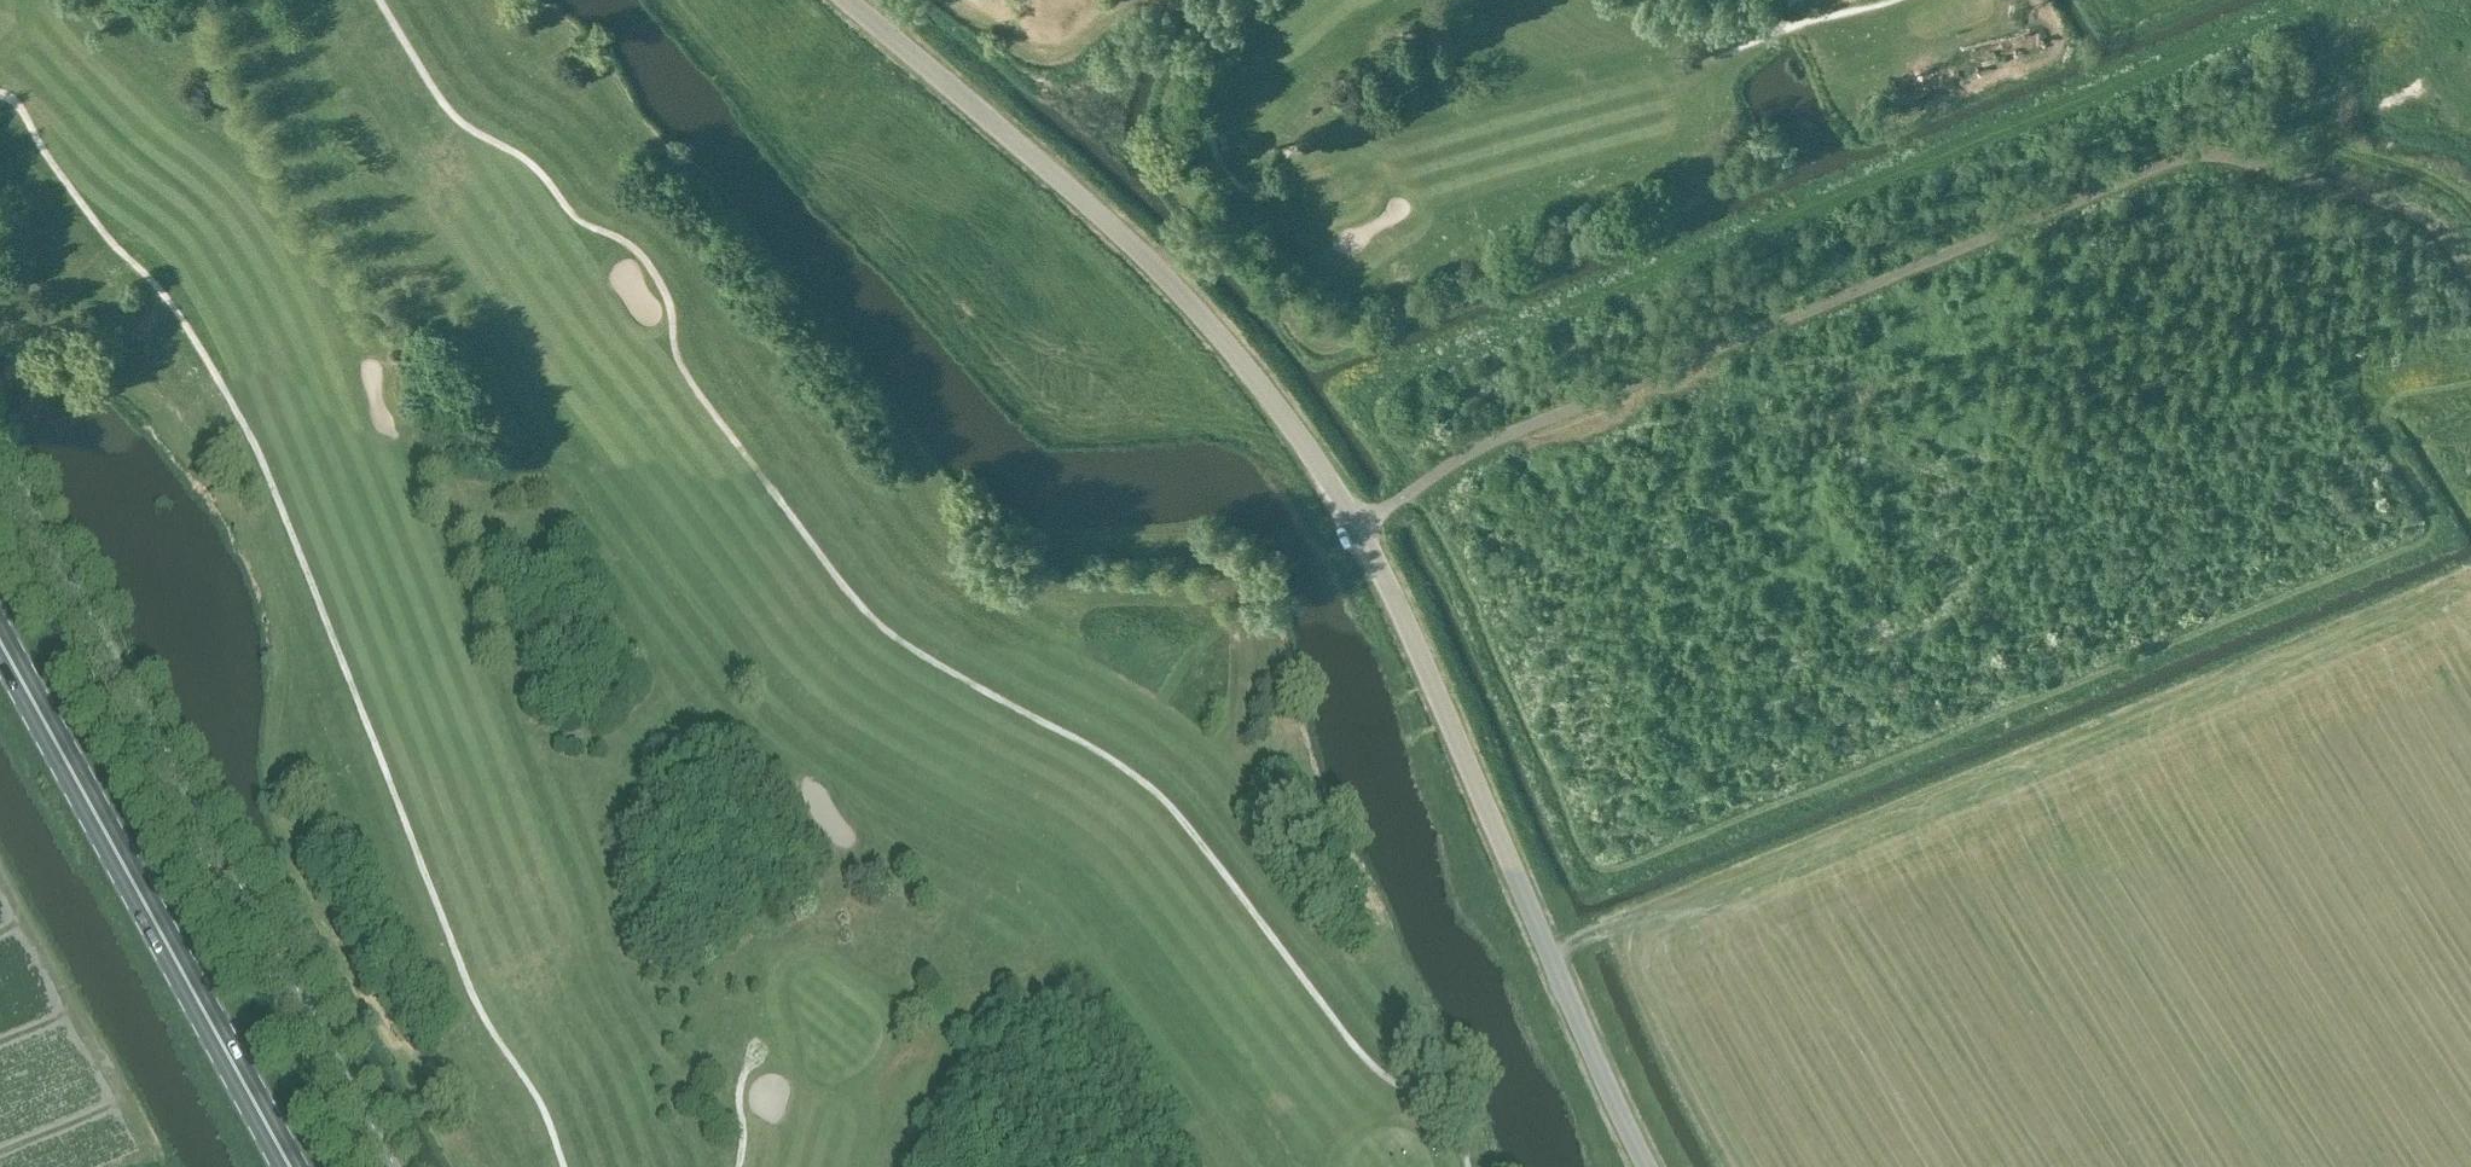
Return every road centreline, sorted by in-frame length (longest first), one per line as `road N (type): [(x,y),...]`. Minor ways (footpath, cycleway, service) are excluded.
road 1 (unclassified): [(1645,1166),(1388,586),(1290,425),(1201,316),(1115,229),(842,0)]
road 2 (unclassified): [(406,1166),(0,430)]
road 3 (primary): [(298,1166),(0,630)]

